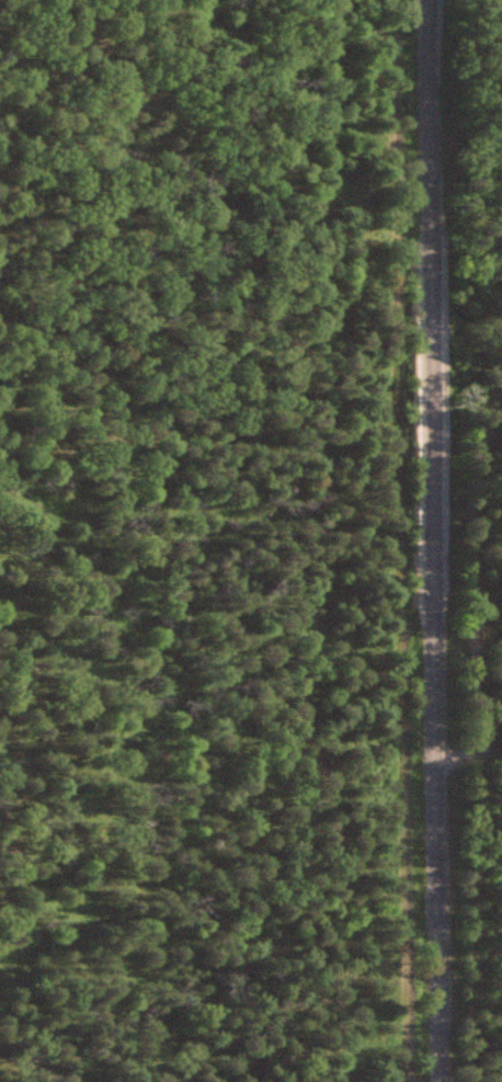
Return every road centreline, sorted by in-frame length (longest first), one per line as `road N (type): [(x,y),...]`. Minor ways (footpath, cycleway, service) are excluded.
road 1 (track): [(328,0),(316,280),(293,361),(294,412),(326,494),(315,641),(301,692),(334,790),(344,1081)]
road 2 (tertiary): [(440,1081),(432,0)]

